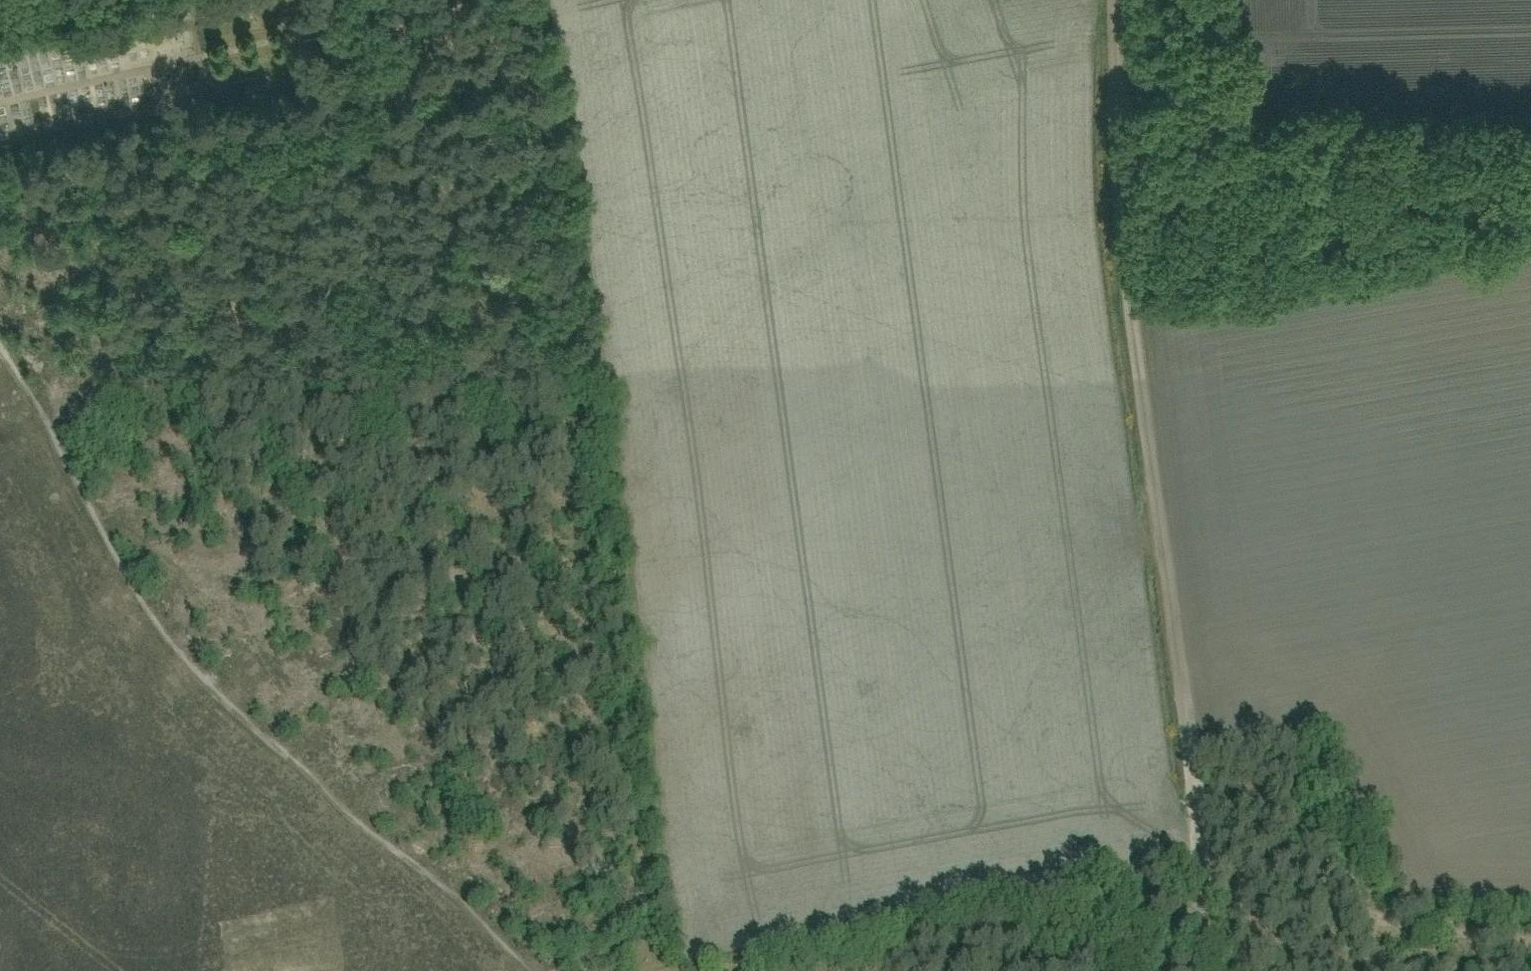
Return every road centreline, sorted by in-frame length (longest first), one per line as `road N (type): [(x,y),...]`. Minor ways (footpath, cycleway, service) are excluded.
road 1 (track): [(1111,0),(1107,157),(1205,880),(1204,970)]

